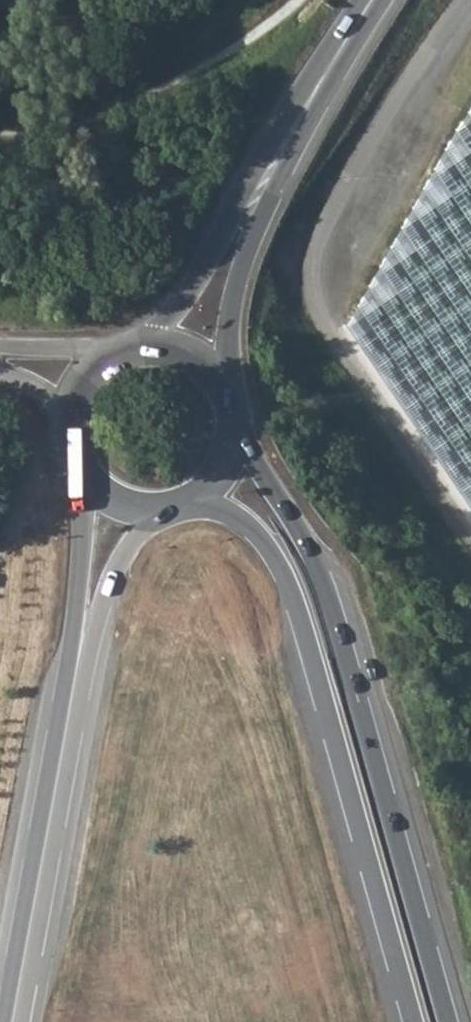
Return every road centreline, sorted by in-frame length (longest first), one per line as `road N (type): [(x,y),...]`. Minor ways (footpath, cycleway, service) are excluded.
road 1 (trunk): [(447,1021),(322,575),(236,430)]
road 2 (trunk): [(198,499),(250,526),(284,575),(413,1021)]
road 3 (secondary): [(355,26),(259,165),(185,296),(140,349)]
road 4 (secondary): [(219,380),(236,293),(273,194),(355,26)]
road 5 (secondary): [(12,1021),(75,670)]
road 6 (secondary): [(82,470),(75,670)]
road 7 (secondary): [(75,670),(127,552),(163,511)]

